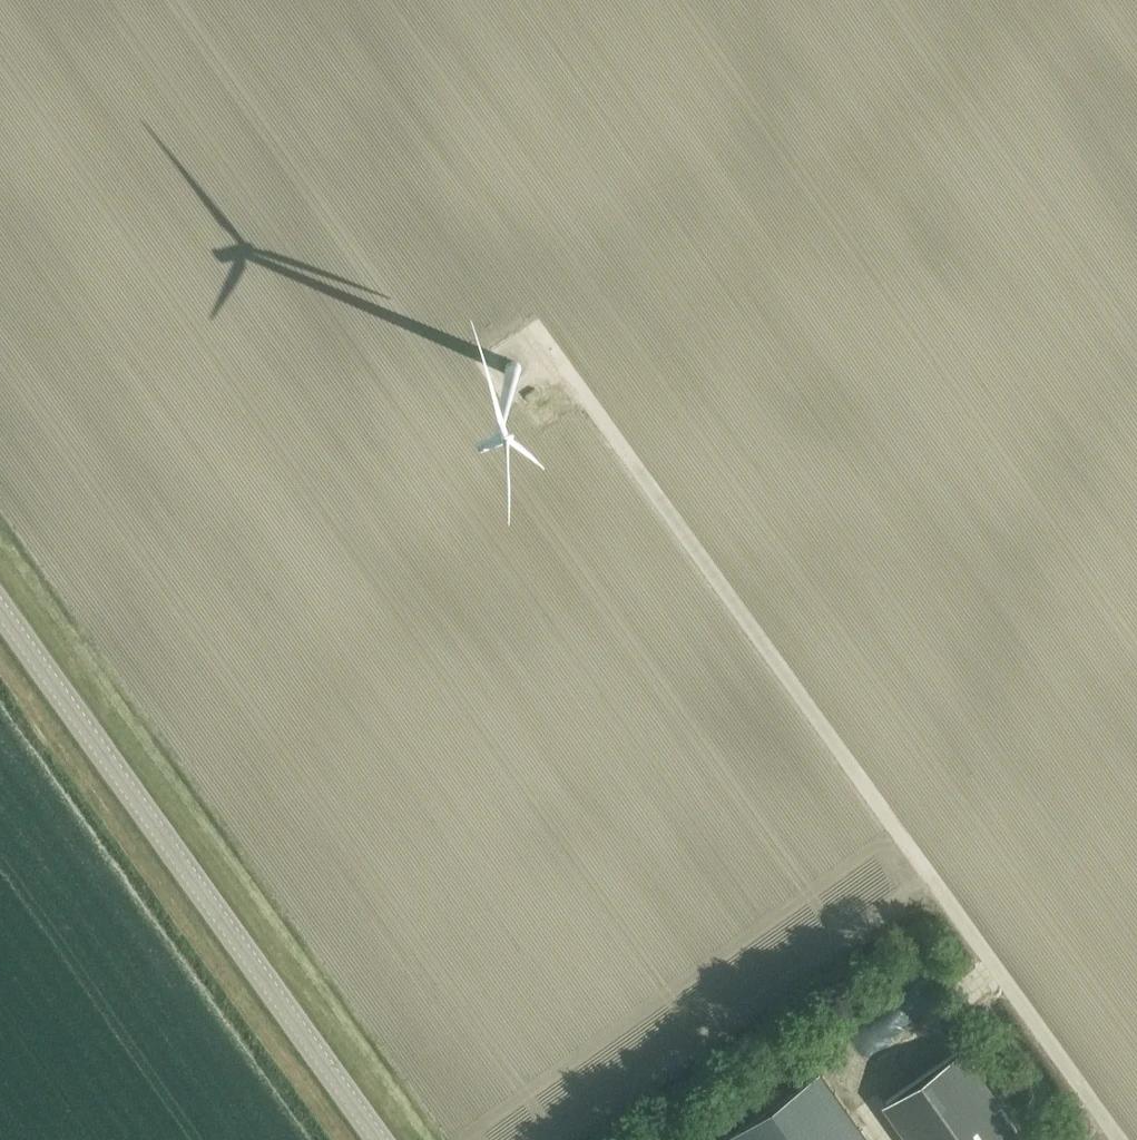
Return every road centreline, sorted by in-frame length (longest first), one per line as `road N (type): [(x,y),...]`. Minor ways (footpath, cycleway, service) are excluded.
road 1 (tertiary): [(370,1139),(0,608)]

